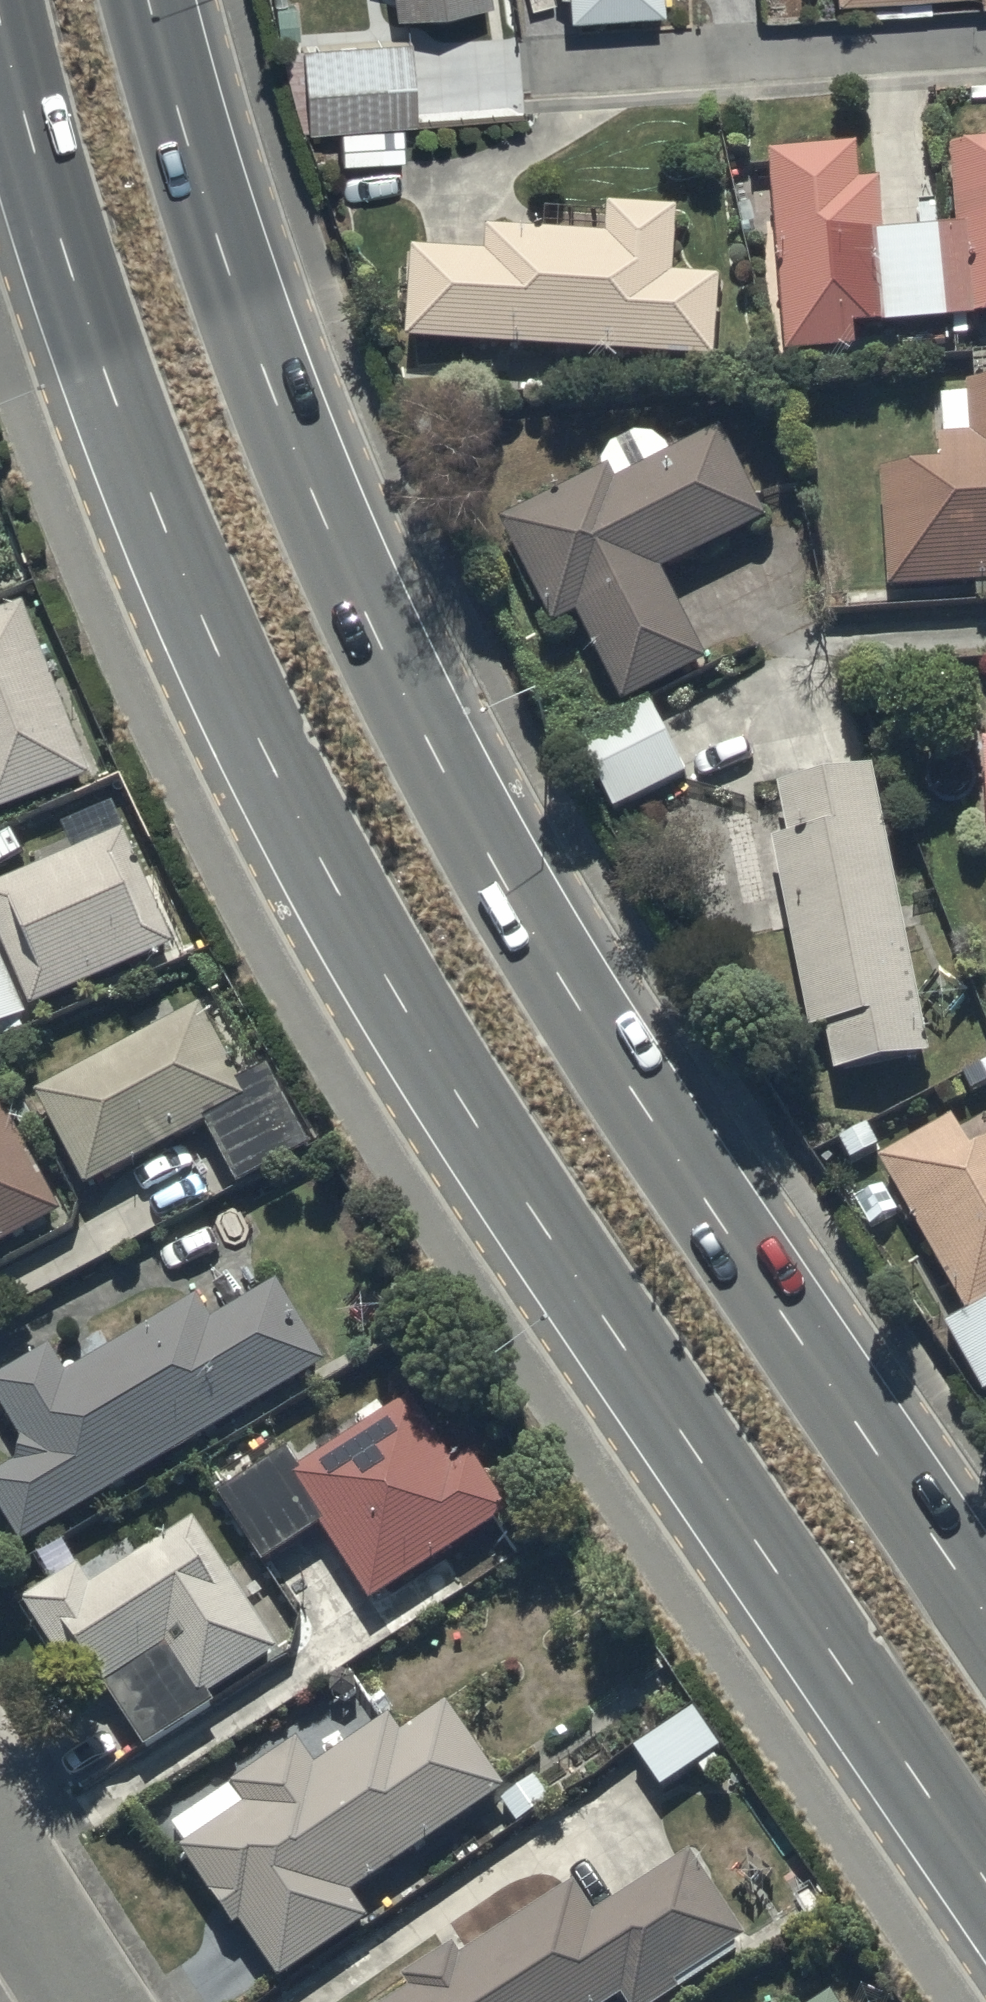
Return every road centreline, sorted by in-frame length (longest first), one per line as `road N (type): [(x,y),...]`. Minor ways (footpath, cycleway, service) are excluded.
road 1 (trunk): [(985,1881),(463,1107),(329,879),(250,728),(86,323),(0,17)]
road 2 (trunk): [(151,0),(184,125),(324,527),(444,771),(566,992),(985,1616)]
road 3 (residential): [(0,1869),(86,2001)]

